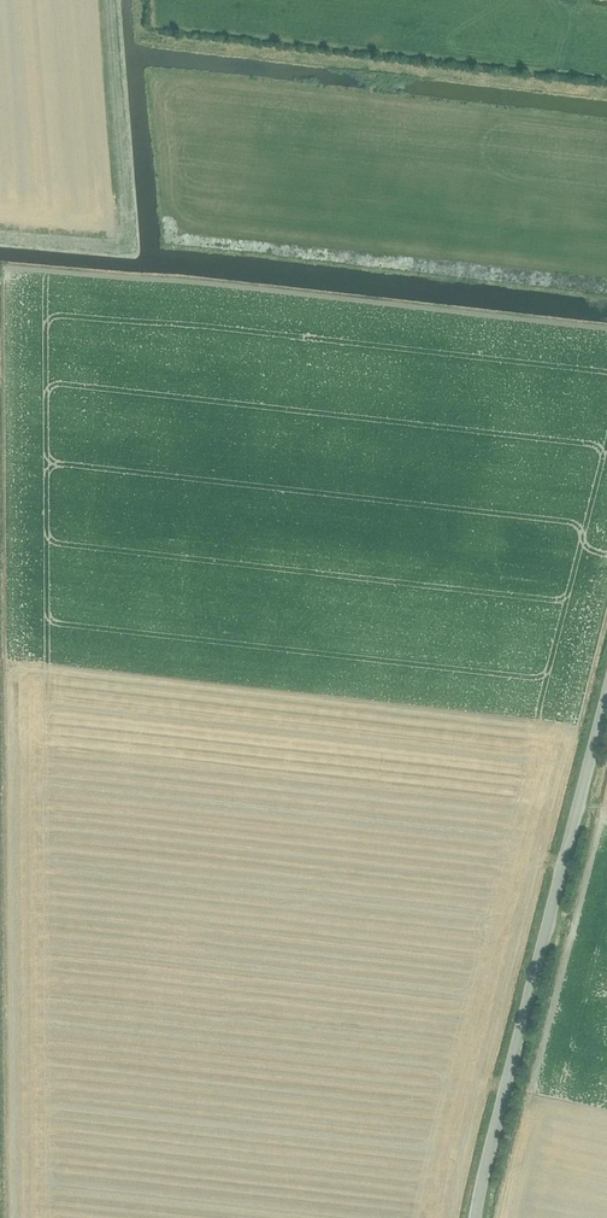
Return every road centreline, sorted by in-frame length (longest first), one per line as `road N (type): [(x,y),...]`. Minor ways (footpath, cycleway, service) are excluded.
road 1 (unclassified): [(475,1217),(606,695)]

